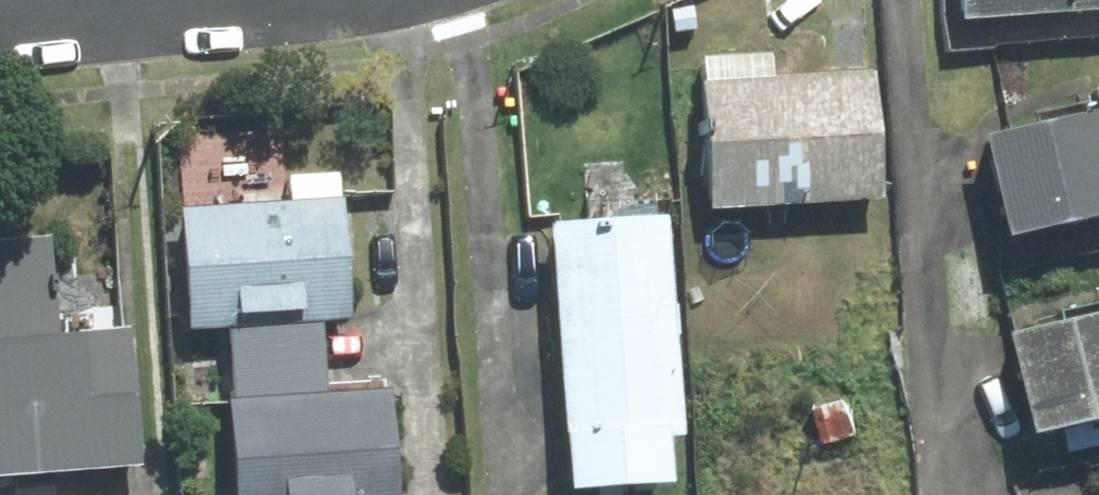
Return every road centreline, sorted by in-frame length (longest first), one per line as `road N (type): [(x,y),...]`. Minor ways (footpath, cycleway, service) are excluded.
road 1 (residential): [(0,13),(148,0)]

